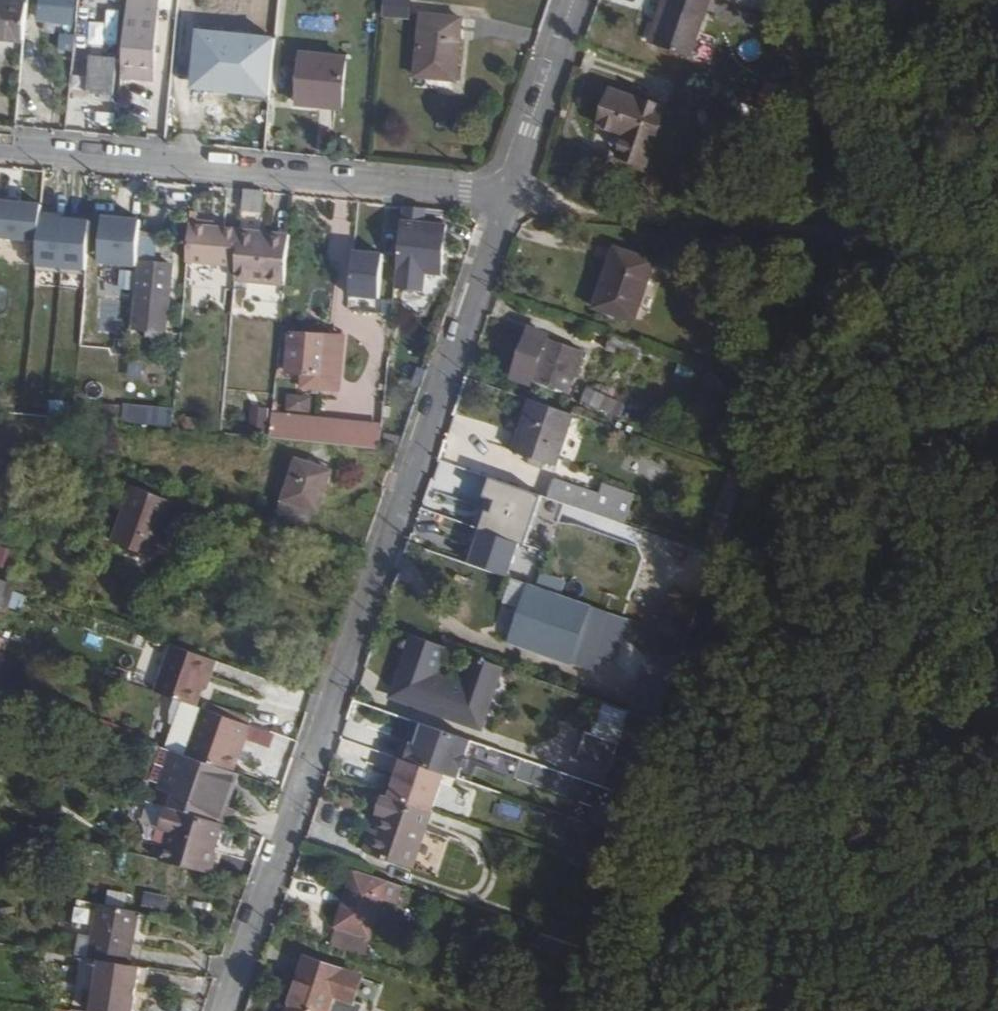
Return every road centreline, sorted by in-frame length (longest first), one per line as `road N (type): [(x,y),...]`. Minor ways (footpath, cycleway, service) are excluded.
road 1 (residential): [(229,1010),(509,201)]
road 2 (residential): [(0,152),(509,201)]
road 3 (track): [(966,252),(841,231),(509,201)]
road 4 (residential): [(509,201),(579,0)]

